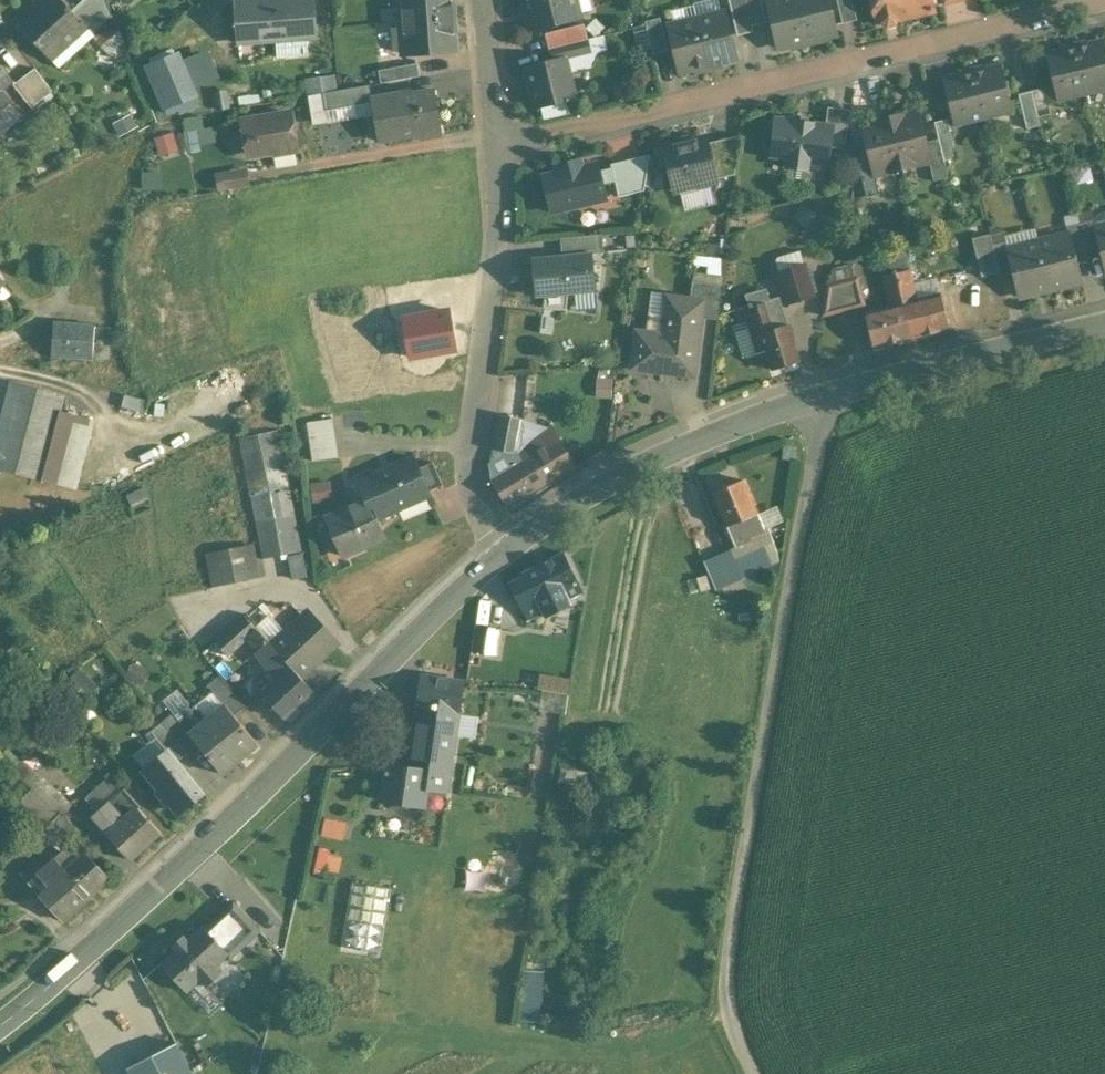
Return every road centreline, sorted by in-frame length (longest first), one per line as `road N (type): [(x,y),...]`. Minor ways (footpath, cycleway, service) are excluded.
road 1 (track): [(758,1073),(726,1003),(725,971),(821,376)]
road 2 (secondary): [(511,547),(176,870),(0,1024)]
road 3 (secondary): [(1104,328),(823,397),(717,433),(604,483),(511,547)]
road 4 (residential): [(499,149),(1104,5)]
road 5 (unclassified): [(499,149),(501,232),(469,470),(511,547)]
road 6 (unclassified): [(483,0),(499,149)]

